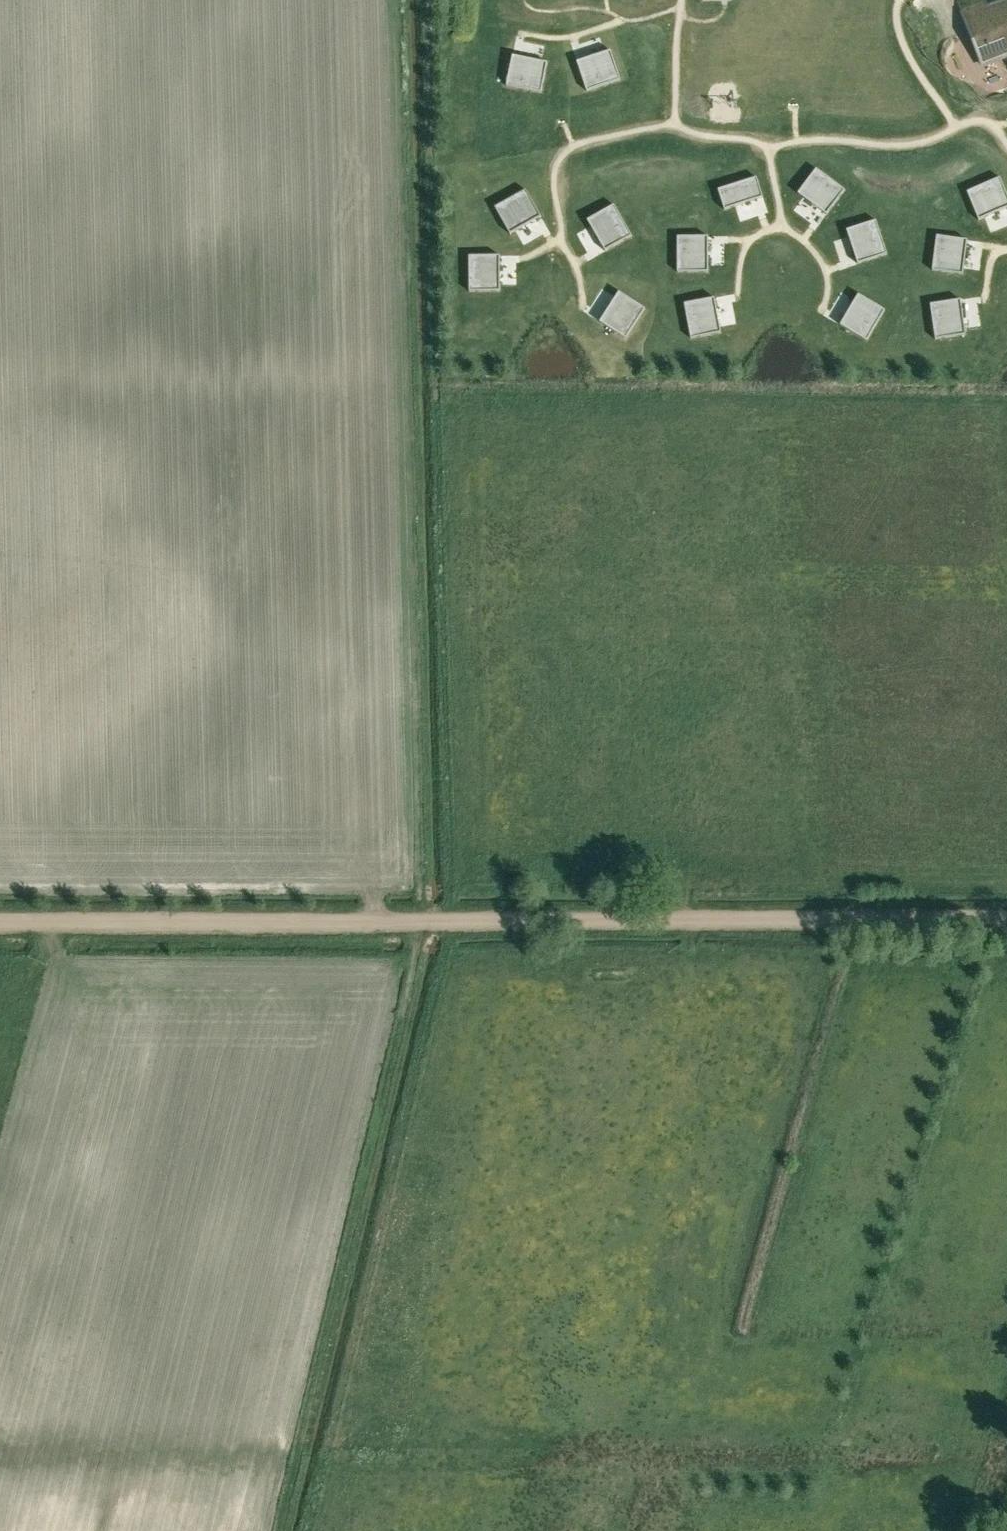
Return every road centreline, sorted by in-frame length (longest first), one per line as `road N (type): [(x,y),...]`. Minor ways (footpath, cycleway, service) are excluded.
road 1 (track): [(0,919),(1006,918)]

